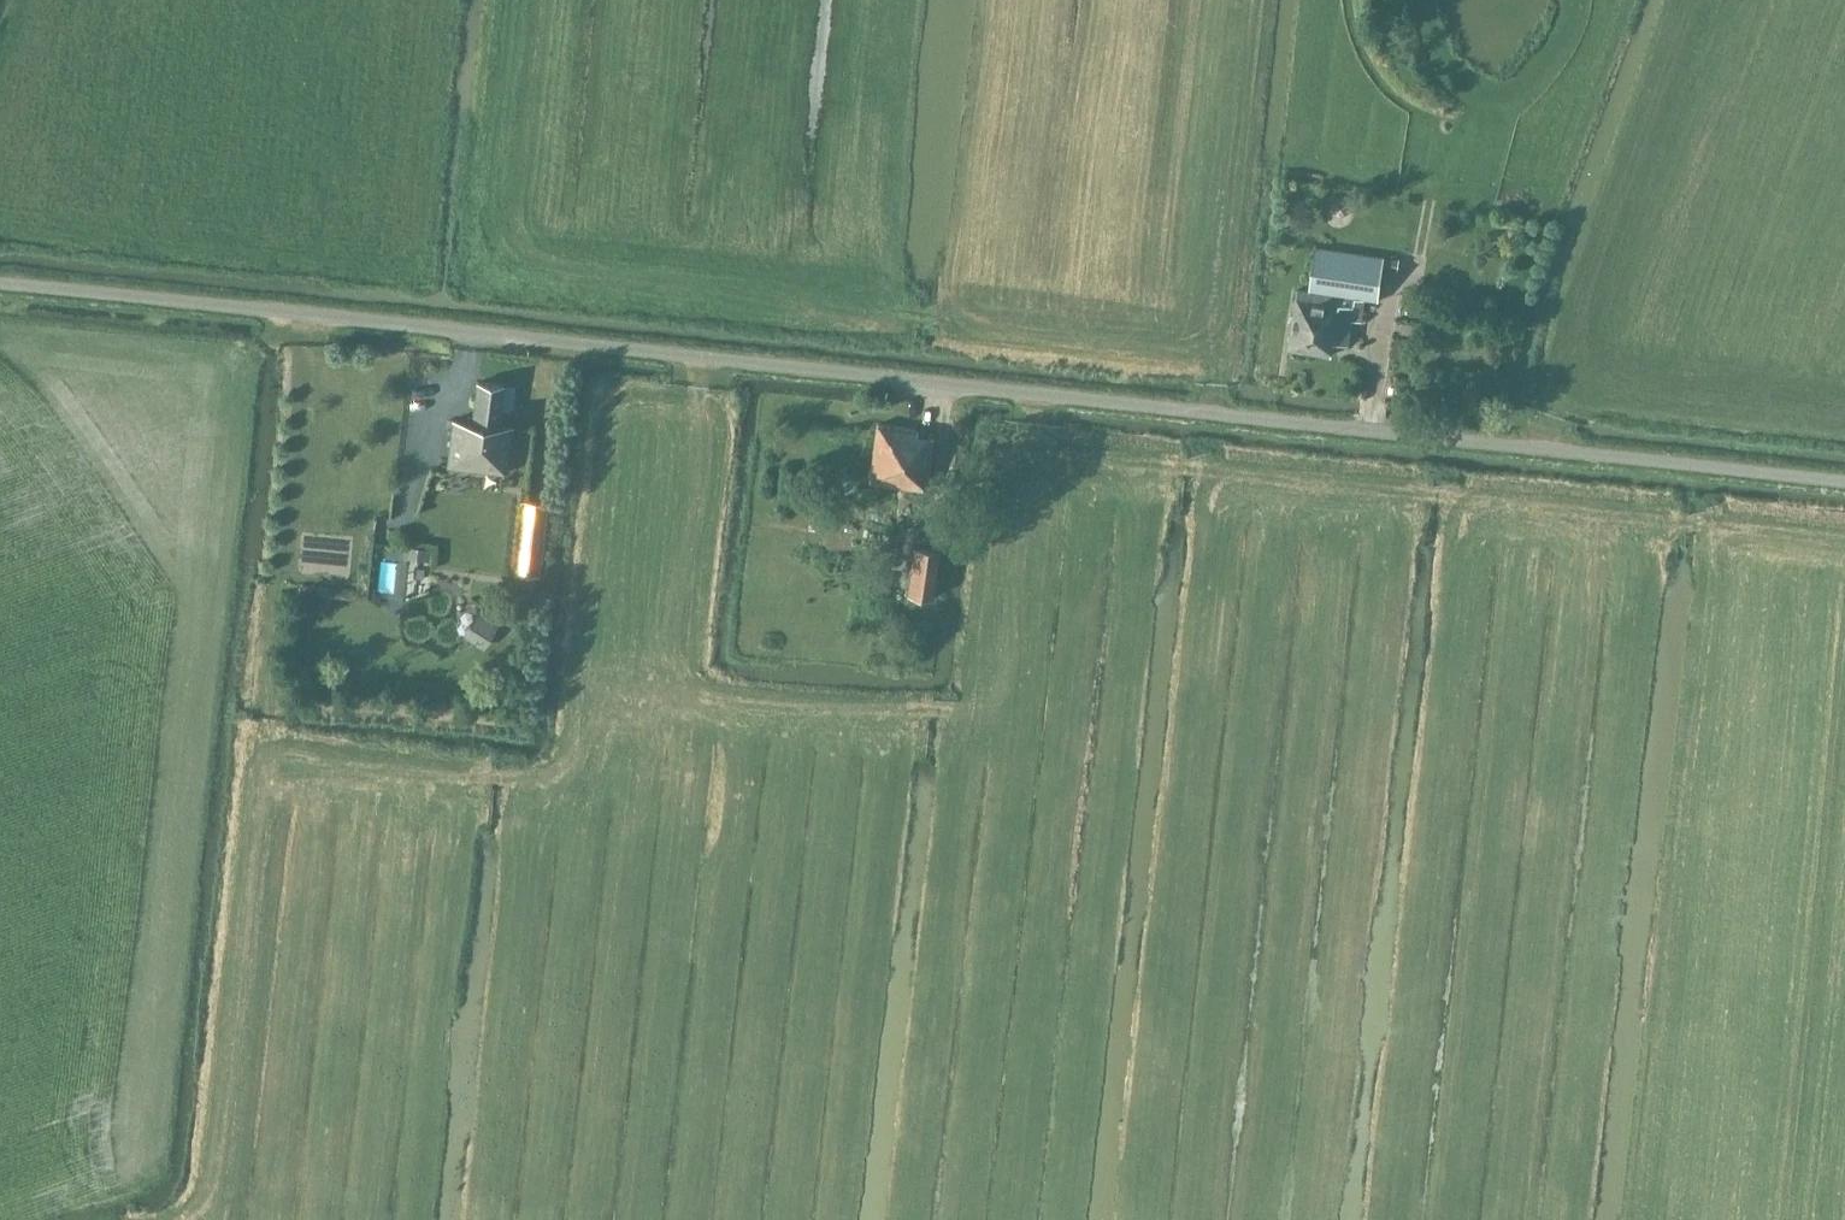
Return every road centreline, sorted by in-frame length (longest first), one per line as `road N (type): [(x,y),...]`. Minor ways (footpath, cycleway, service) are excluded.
road 1 (unclassified): [(0,281),(1844,481)]

